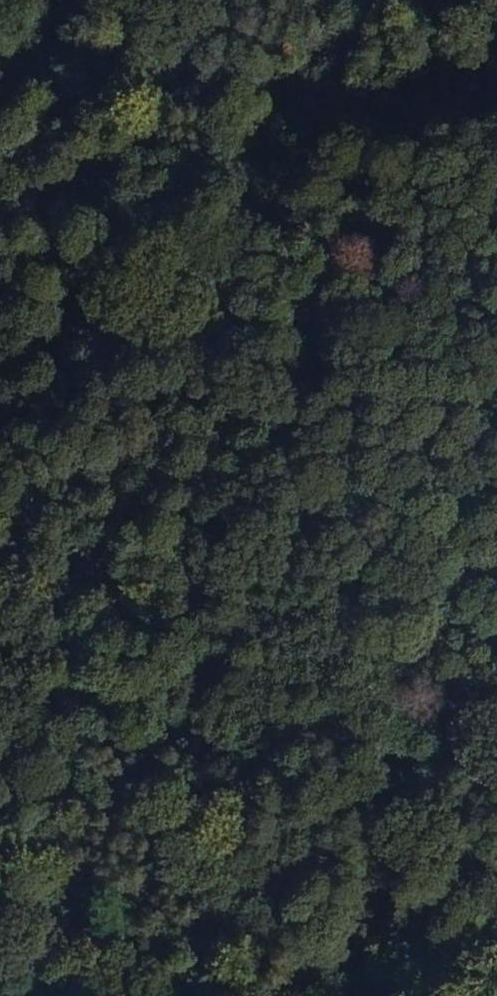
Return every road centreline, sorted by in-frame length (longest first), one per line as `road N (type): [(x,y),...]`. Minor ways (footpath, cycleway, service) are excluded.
road 1 (track): [(11,995),(143,739),(439,0)]
road 2 (track): [(496,97),(0,88)]

